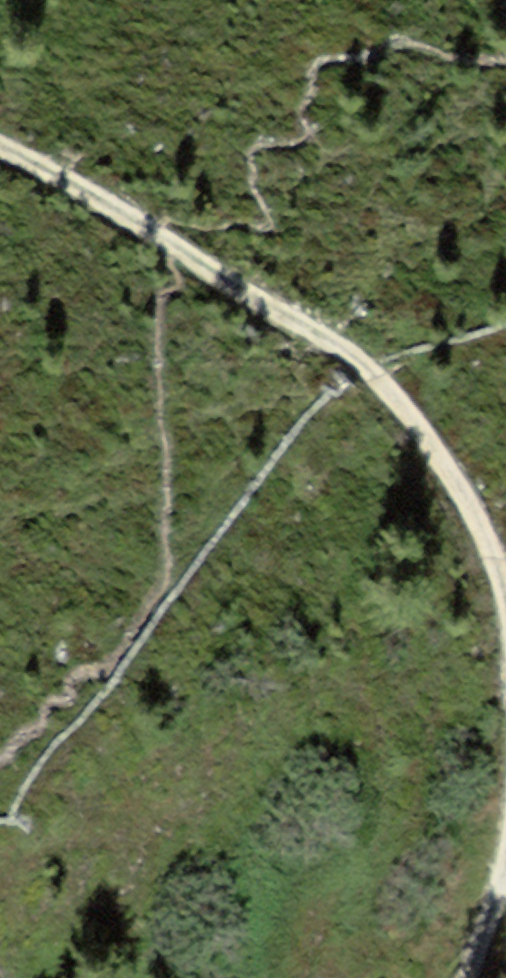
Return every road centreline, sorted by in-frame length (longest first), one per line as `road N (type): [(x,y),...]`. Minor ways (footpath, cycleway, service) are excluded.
road 1 (track): [(505,614),(492,550),(468,503),(391,391),(336,341),(158,235)]
road 2 (track): [(158,235),(0,153)]

